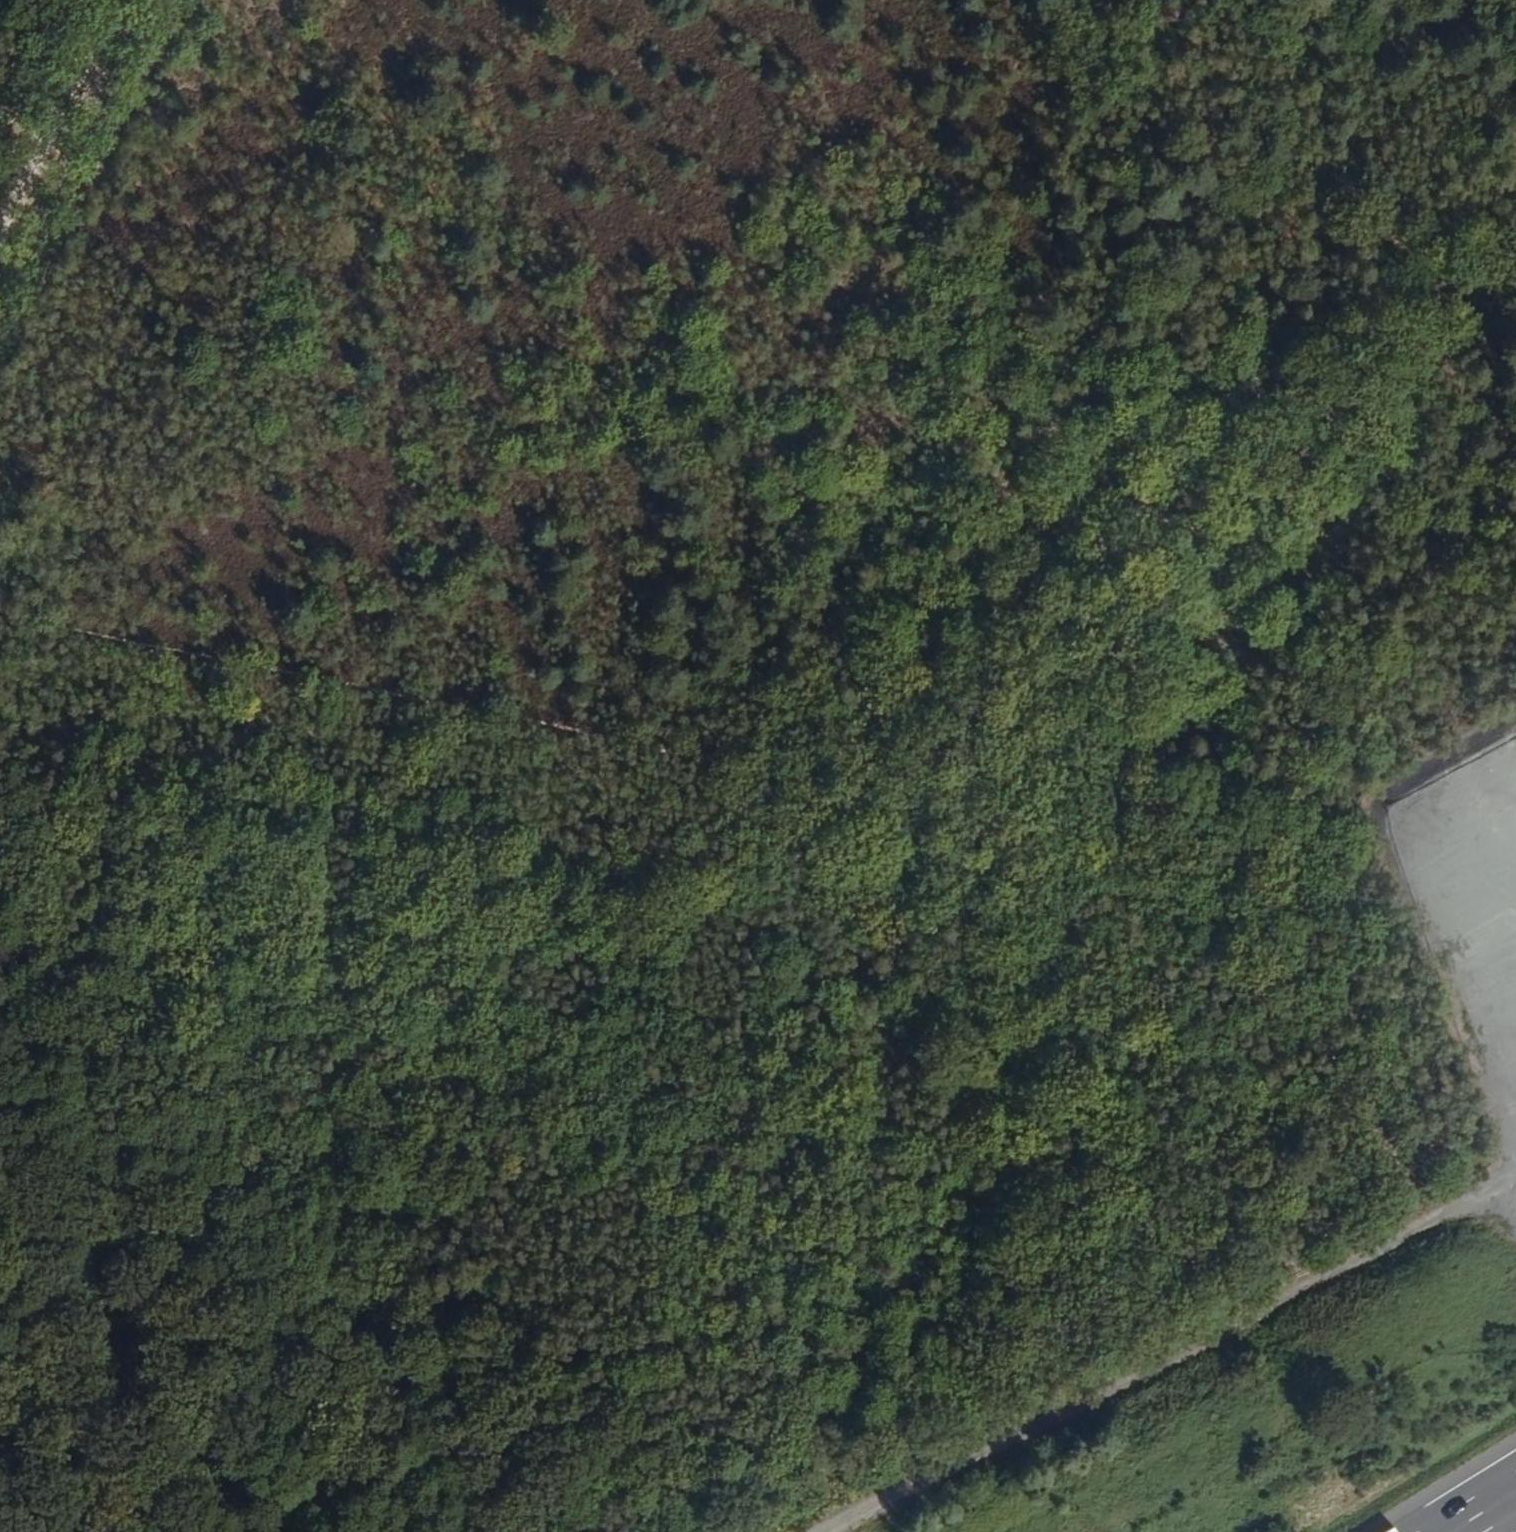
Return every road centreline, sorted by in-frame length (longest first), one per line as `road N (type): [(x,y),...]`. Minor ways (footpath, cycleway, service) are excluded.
road 1 (track): [(0,612),(539,695),(961,817)]
road 2 (track): [(0,236),(105,0)]

